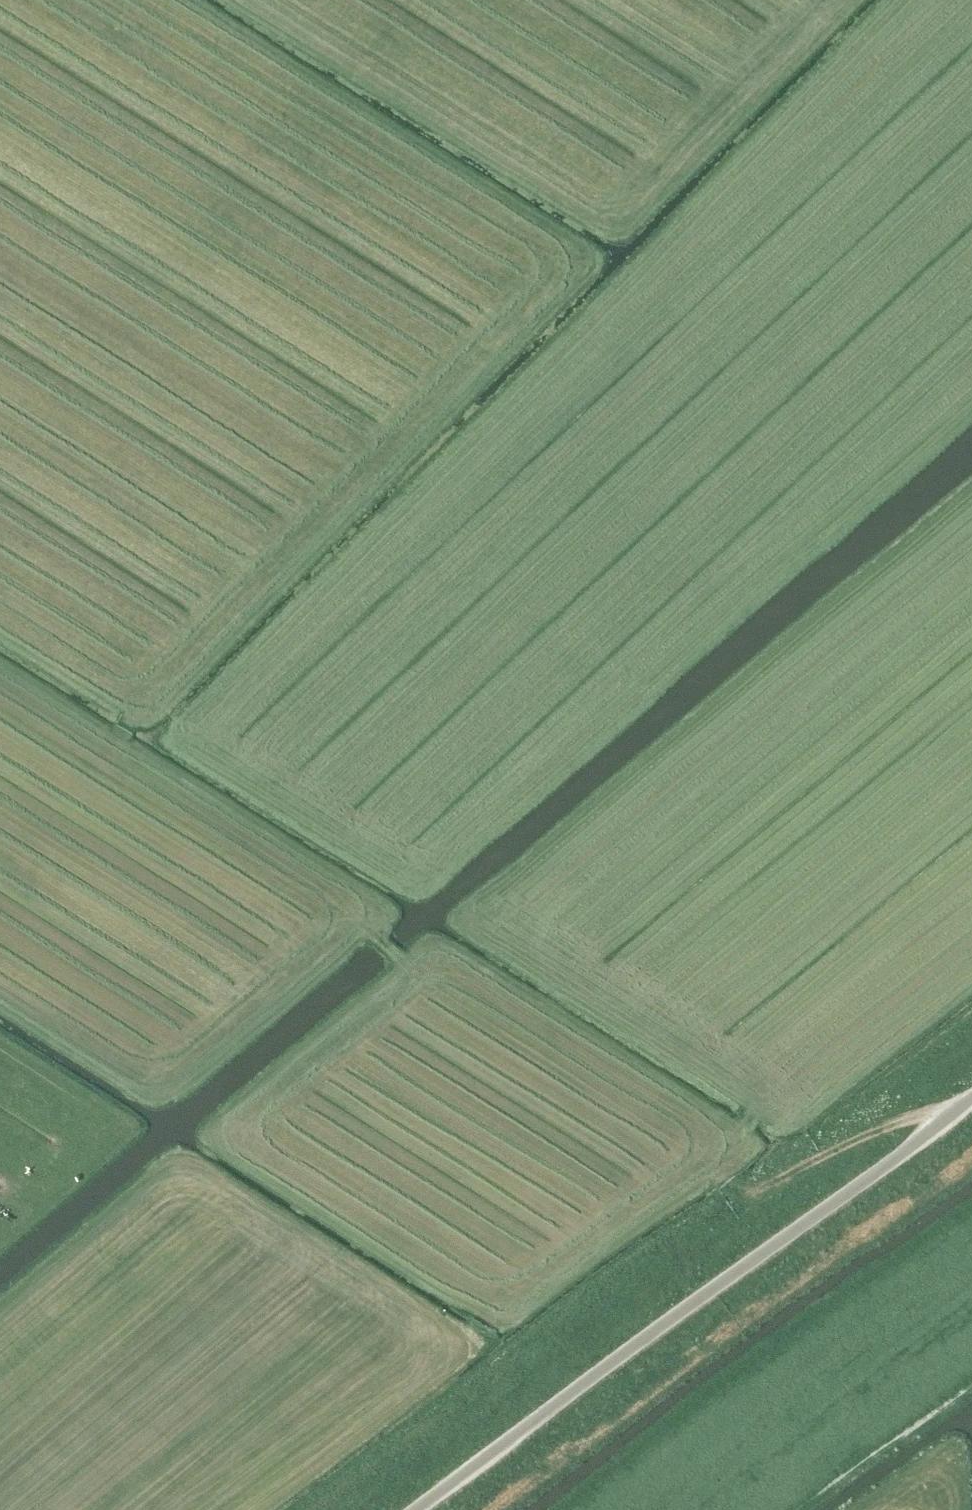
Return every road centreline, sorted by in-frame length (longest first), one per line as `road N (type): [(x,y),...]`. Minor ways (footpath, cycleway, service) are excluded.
road 1 (unclassified): [(413,1509),(971,1096)]
road 2 (track): [(710,1166),(736,1190),(757,1187),(890,1127),(959,1107)]

